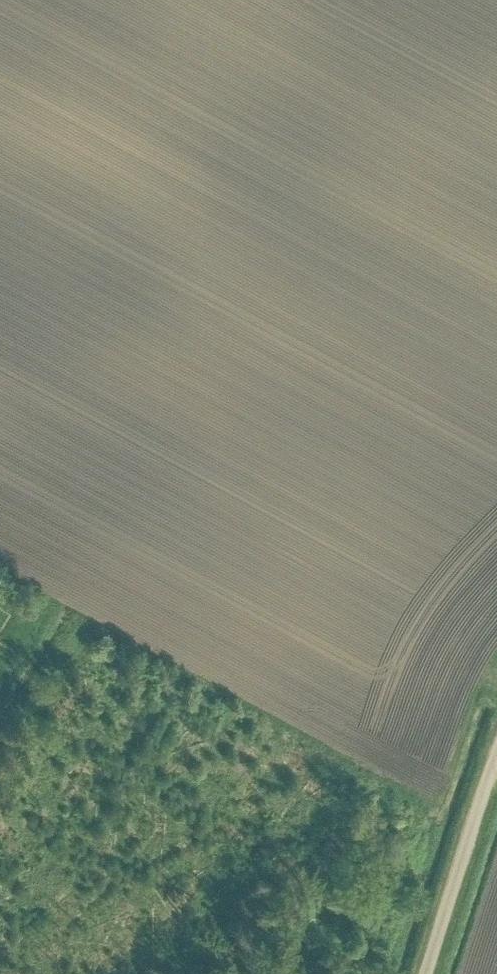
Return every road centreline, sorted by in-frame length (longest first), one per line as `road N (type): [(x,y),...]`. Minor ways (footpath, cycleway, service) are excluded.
road 1 (track): [(425,973),(496,751)]

